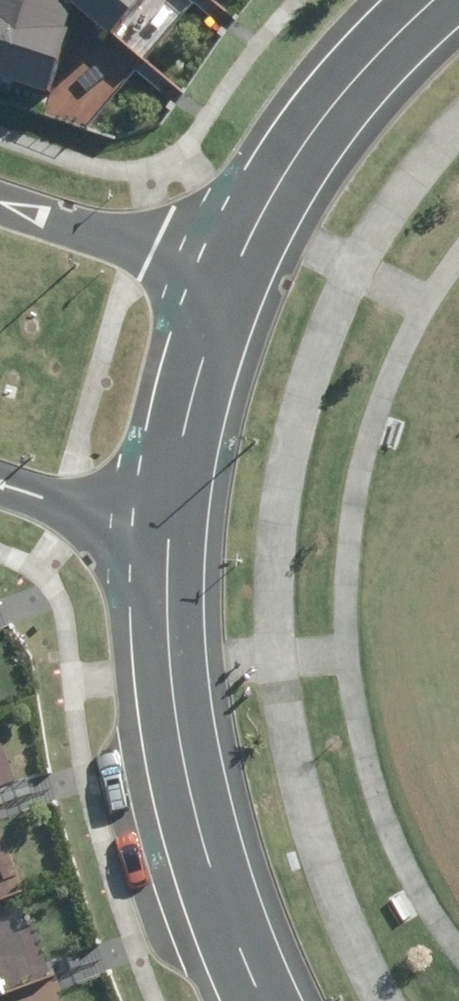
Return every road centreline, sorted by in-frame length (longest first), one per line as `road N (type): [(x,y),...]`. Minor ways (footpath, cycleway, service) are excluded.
road 1 (tertiary): [(252,1000),(198,847),(169,669),(168,542)]
road 2 (tertiary): [(230,268),(337,96),(434,0)]
road 3 (tertiary): [(168,542),(192,368),(230,268)]
road 4 (tertiary): [(0,187),(230,268)]
road 5 (tertiary): [(168,542),(0,485)]

